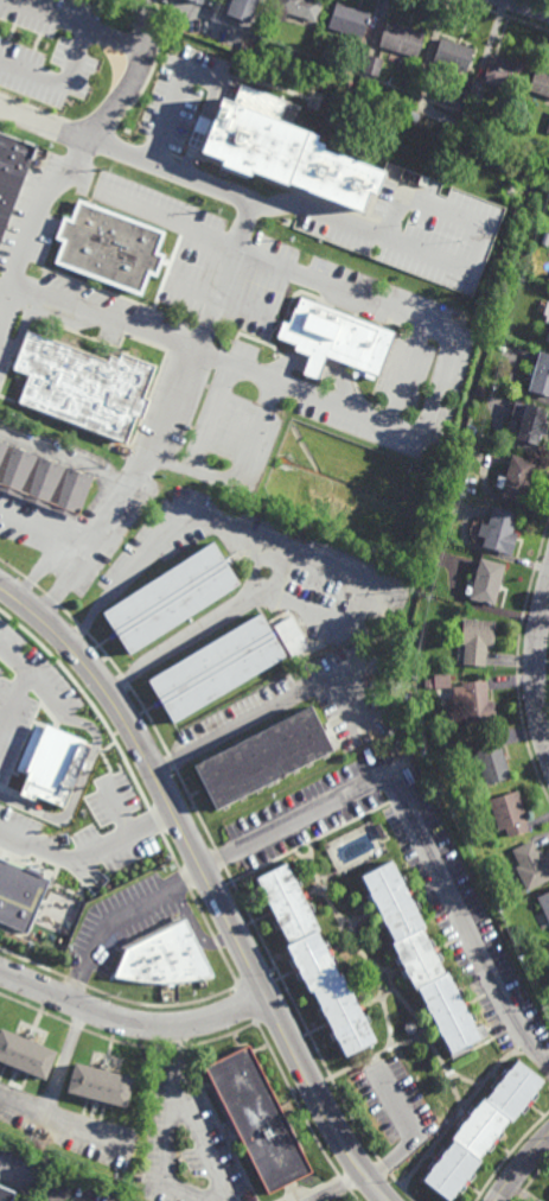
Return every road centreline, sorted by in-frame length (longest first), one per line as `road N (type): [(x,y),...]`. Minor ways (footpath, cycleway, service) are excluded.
road 1 (tertiary): [(0,589),(62,640),(130,730),(323,1113),(384,1200)]
road 2 (residential): [(37,618),(149,463),(236,247)]
road 3 (residential): [(0,971),(141,1025),(216,1018),(263,996)]
road 4 (residential): [(548,584),(536,657),(548,750)]

